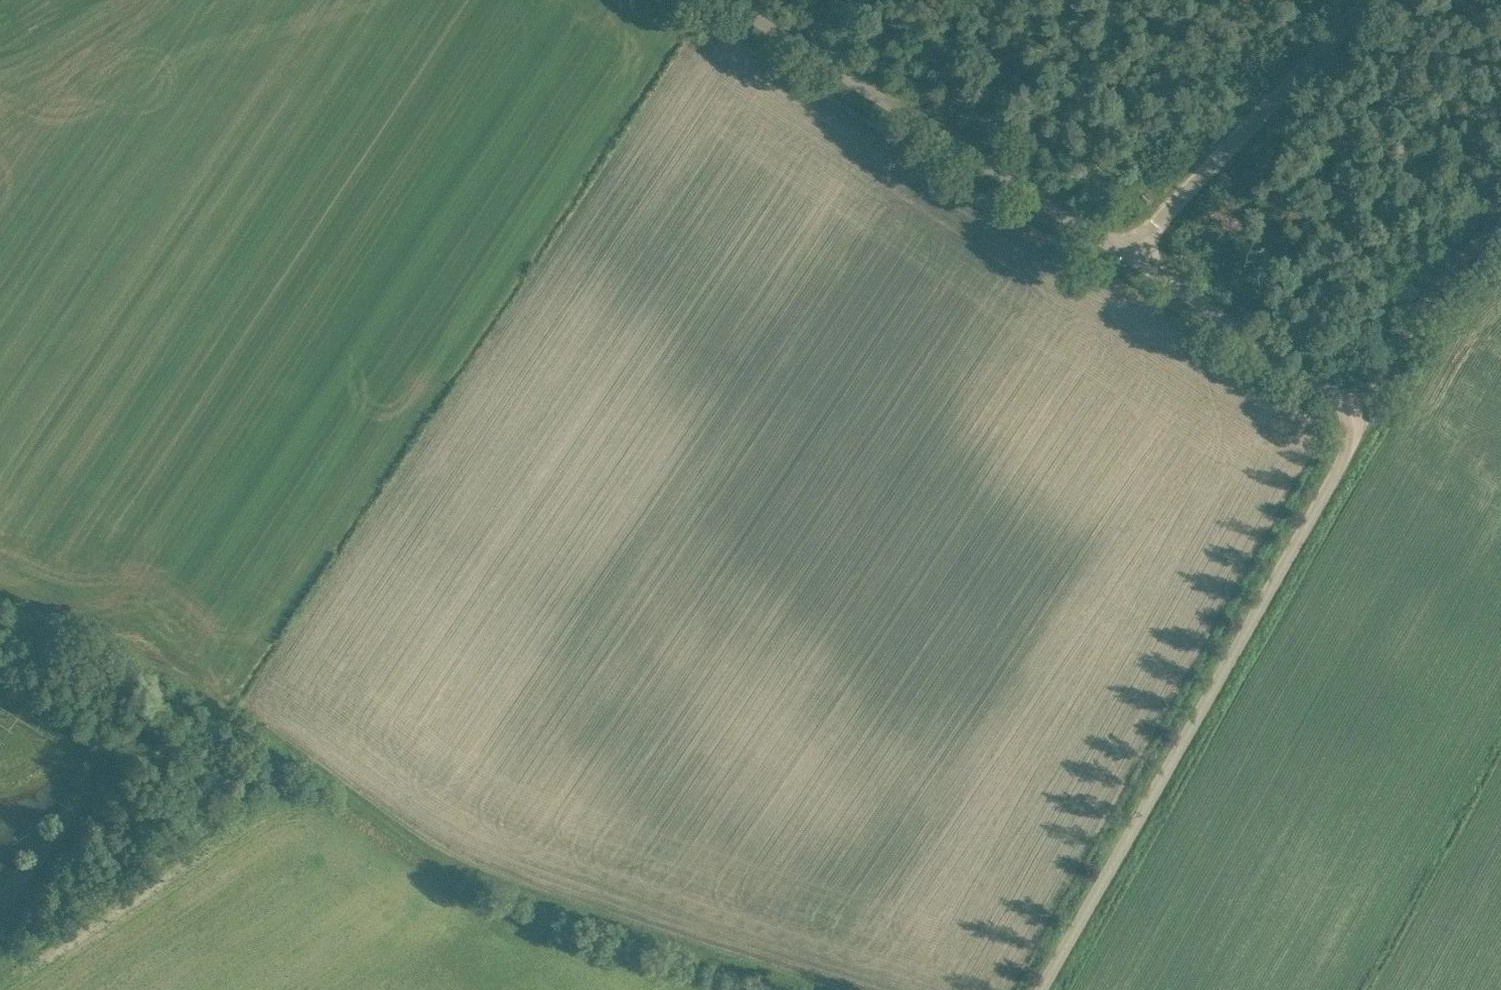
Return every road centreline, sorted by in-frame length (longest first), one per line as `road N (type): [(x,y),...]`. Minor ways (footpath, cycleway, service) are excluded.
road 1 (unclassified): [(1045,989),(1362,420),(1113,260)]
road 2 (unclassified): [(719,0),(1113,260)]
road 3 (unclassified): [(1113,260),(1363,0)]
road 4 (track): [(1500,250),(1445,272),(1362,420)]

